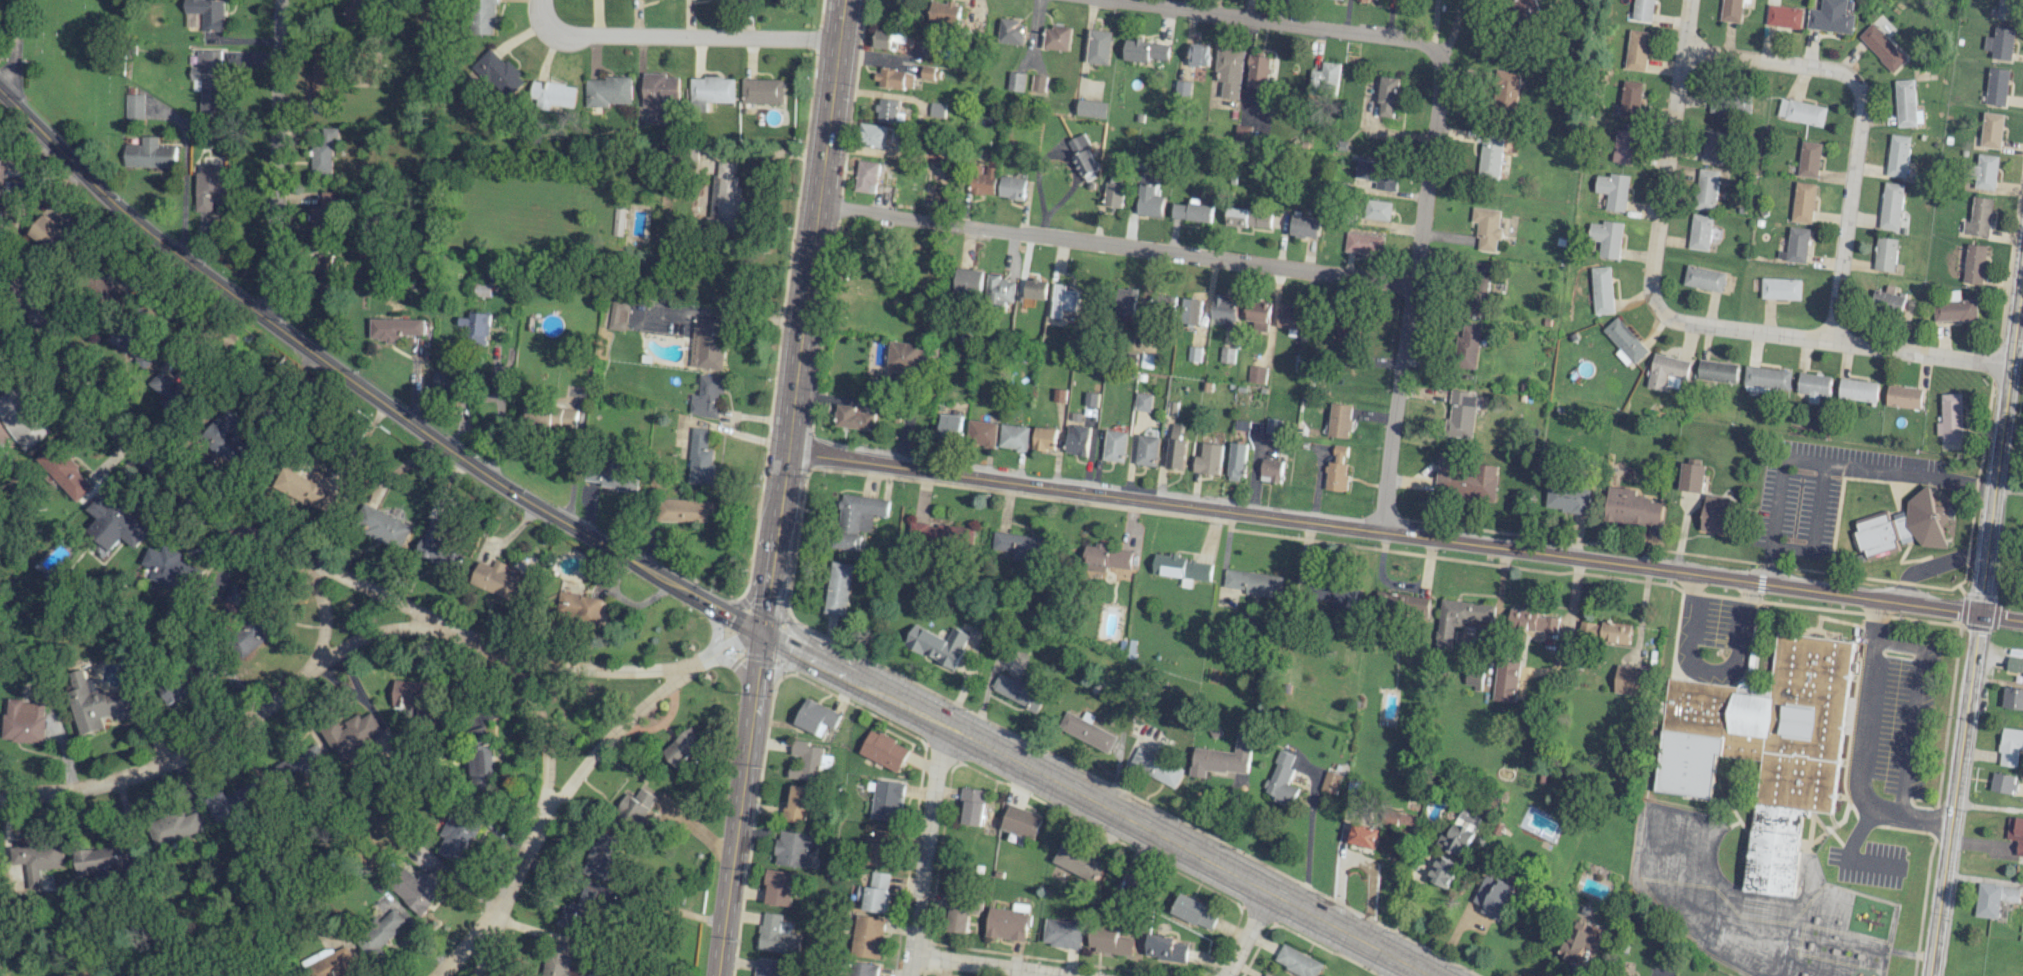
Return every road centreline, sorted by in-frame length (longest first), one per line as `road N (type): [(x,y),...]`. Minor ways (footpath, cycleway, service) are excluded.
road 1 (tertiary): [(2022,621),(785,452)]
road 2 (secondary): [(700,597),(487,476),(207,278),(114,205),(0,90)]
road 3 (residential): [(685,668),(580,670),(518,661),(223,517),(165,476),(102,411),(16,282),(0,271)]
road 4 (residential): [(1104,0),(1405,41),(1435,54),(1381,532)]
road 5 (tertiary): [(2022,261),(1928,975)]
road 6 (primary): [(818,659),(1429,975)]
road 7 (residential): [(1413,285),(817,204)]
road 8 (primary): [(843,0),(769,583)]
road 9 (residential): [(445,624),(356,637),(213,742),(133,774),(84,788),(0,788)]
road 10 (residential): [(685,668),(596,749),(542,815),(496,910),(477,975)]
road 11 (residential): [(2010,365),(1658,312)]
road 12 (residential): [(278,0),(267,320)]
road 13 (residential): [(838,38),(563,34),(543,17),(543,0)]
road 14 (residential): [(1688,0),(1650,292),(1658,312)]
road 15 (primary): [(715,975),(754,689)]
road 16 (residential): [(1832,340),(1862,100),(1856,85)]
road 17 (residential): [(952,730),(935,764),(914,975)]
road 18 (residential): [(1856,85),(1844,73),(1681,48)]
road 19 (residential): [(542,815),(544,737),(518,661)]
road 20 (residential): [(1068,975),(917,955)]

